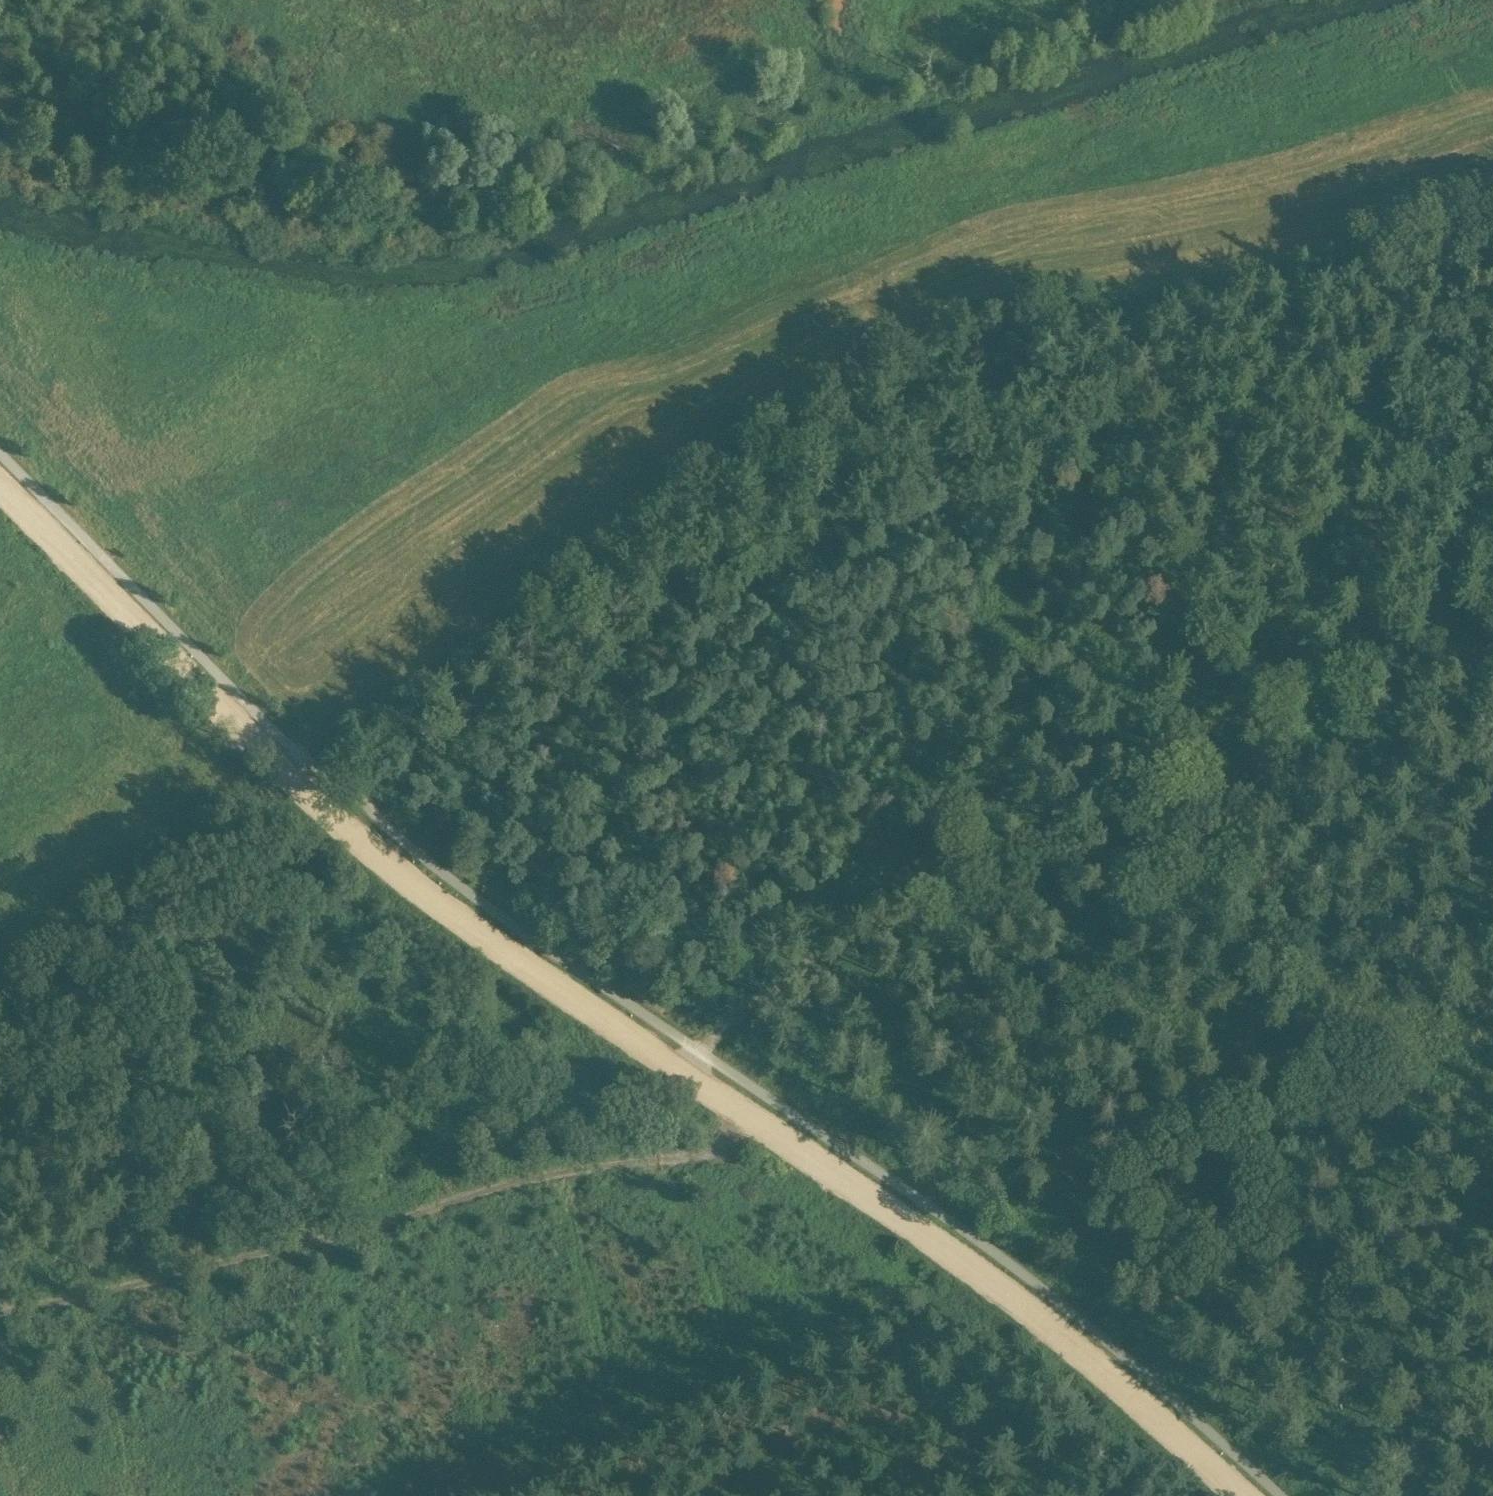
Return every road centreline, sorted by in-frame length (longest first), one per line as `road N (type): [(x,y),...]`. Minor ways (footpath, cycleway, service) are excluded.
road 1 (tertiary): [(1242,1495),(964,1258),(460,921),(301,784),(0,483)]
road 2 (track): [(0,991),(177,891),(233,869),(262,844),(301,784)]

